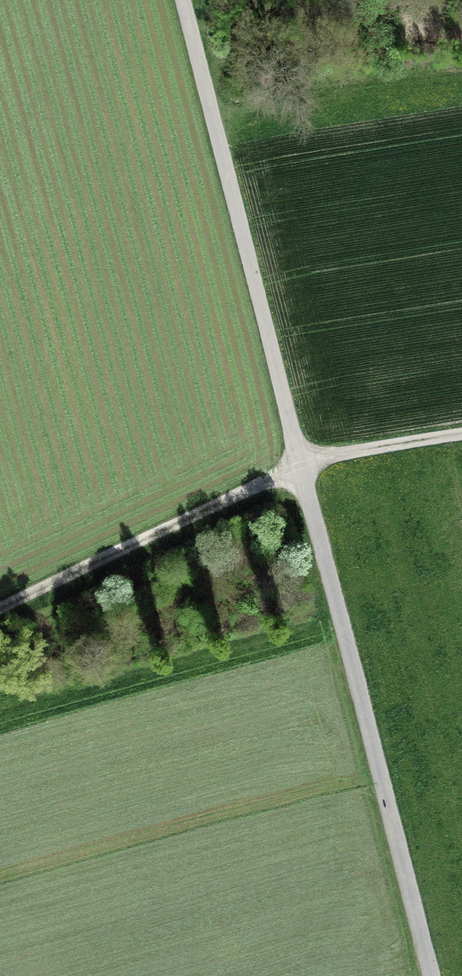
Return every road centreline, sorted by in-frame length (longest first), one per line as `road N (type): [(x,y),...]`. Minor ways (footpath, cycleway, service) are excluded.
road 1 (unclassified): [(184,0),(432,975)]
road 2 (track): [(301,466),(0,609)]
road 3 (track): [(301,466),(461,434)]

